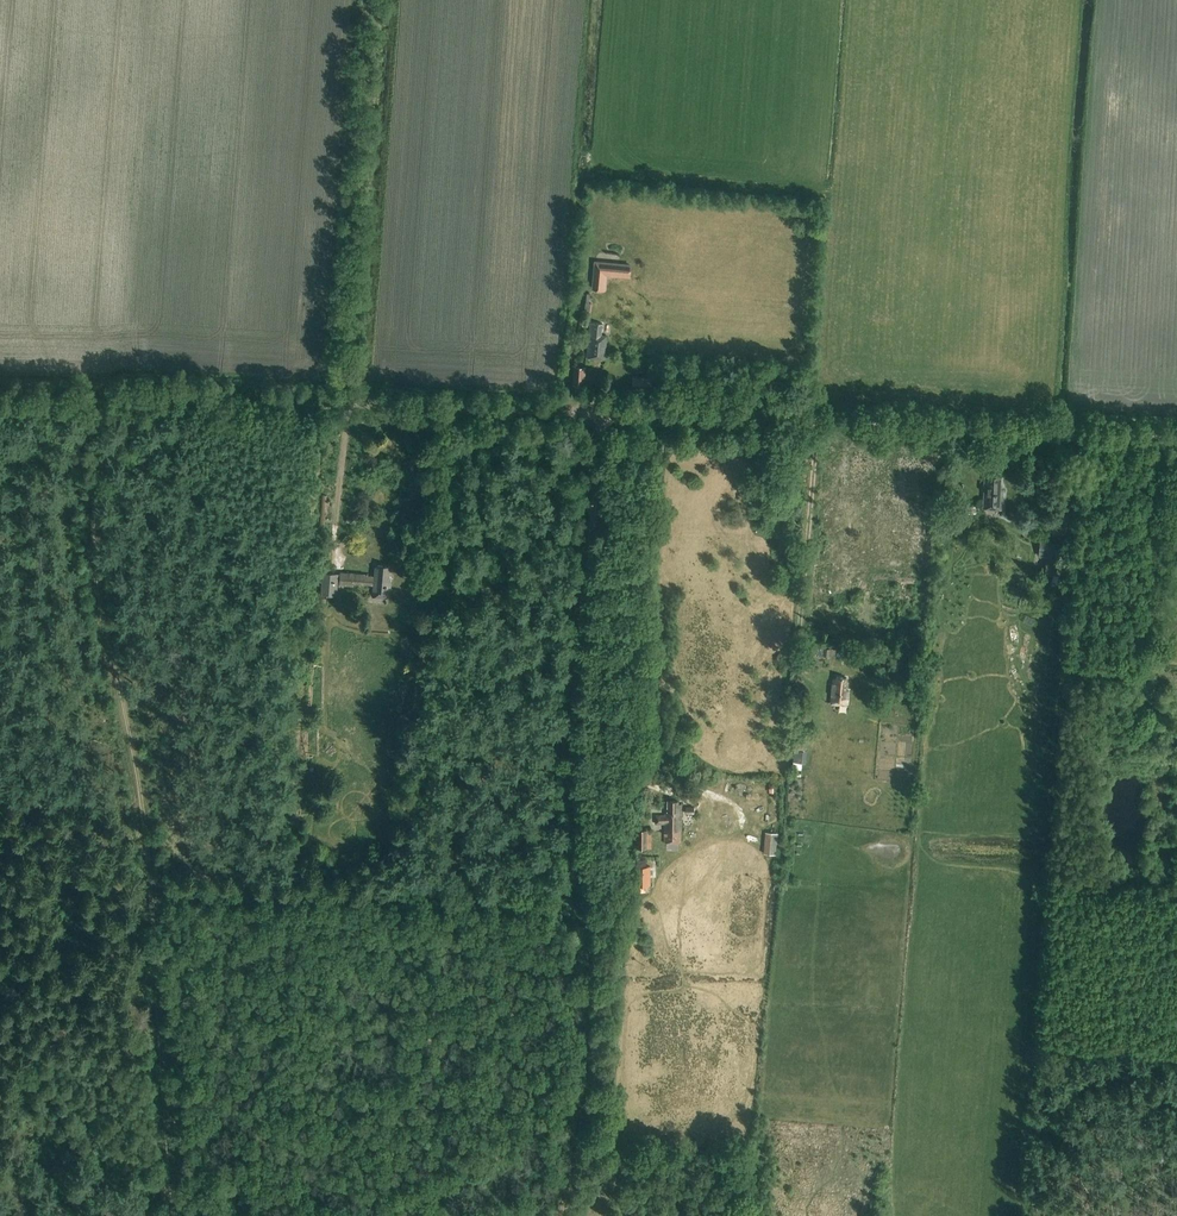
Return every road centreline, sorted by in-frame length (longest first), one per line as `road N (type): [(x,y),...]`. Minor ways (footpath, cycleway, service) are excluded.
road 1 (track): [(1176,436),(190,396)]
road 2 (track): [(168,1215),(128,735),(91,558),(95,496),(113,457),(132,428),(169,400),(190,396)]
road 3 (track): [(599,414),(572,717),(577,1115),(554,1215)]
road 4 (track): [(0,831),(119,899),(574,895)]

